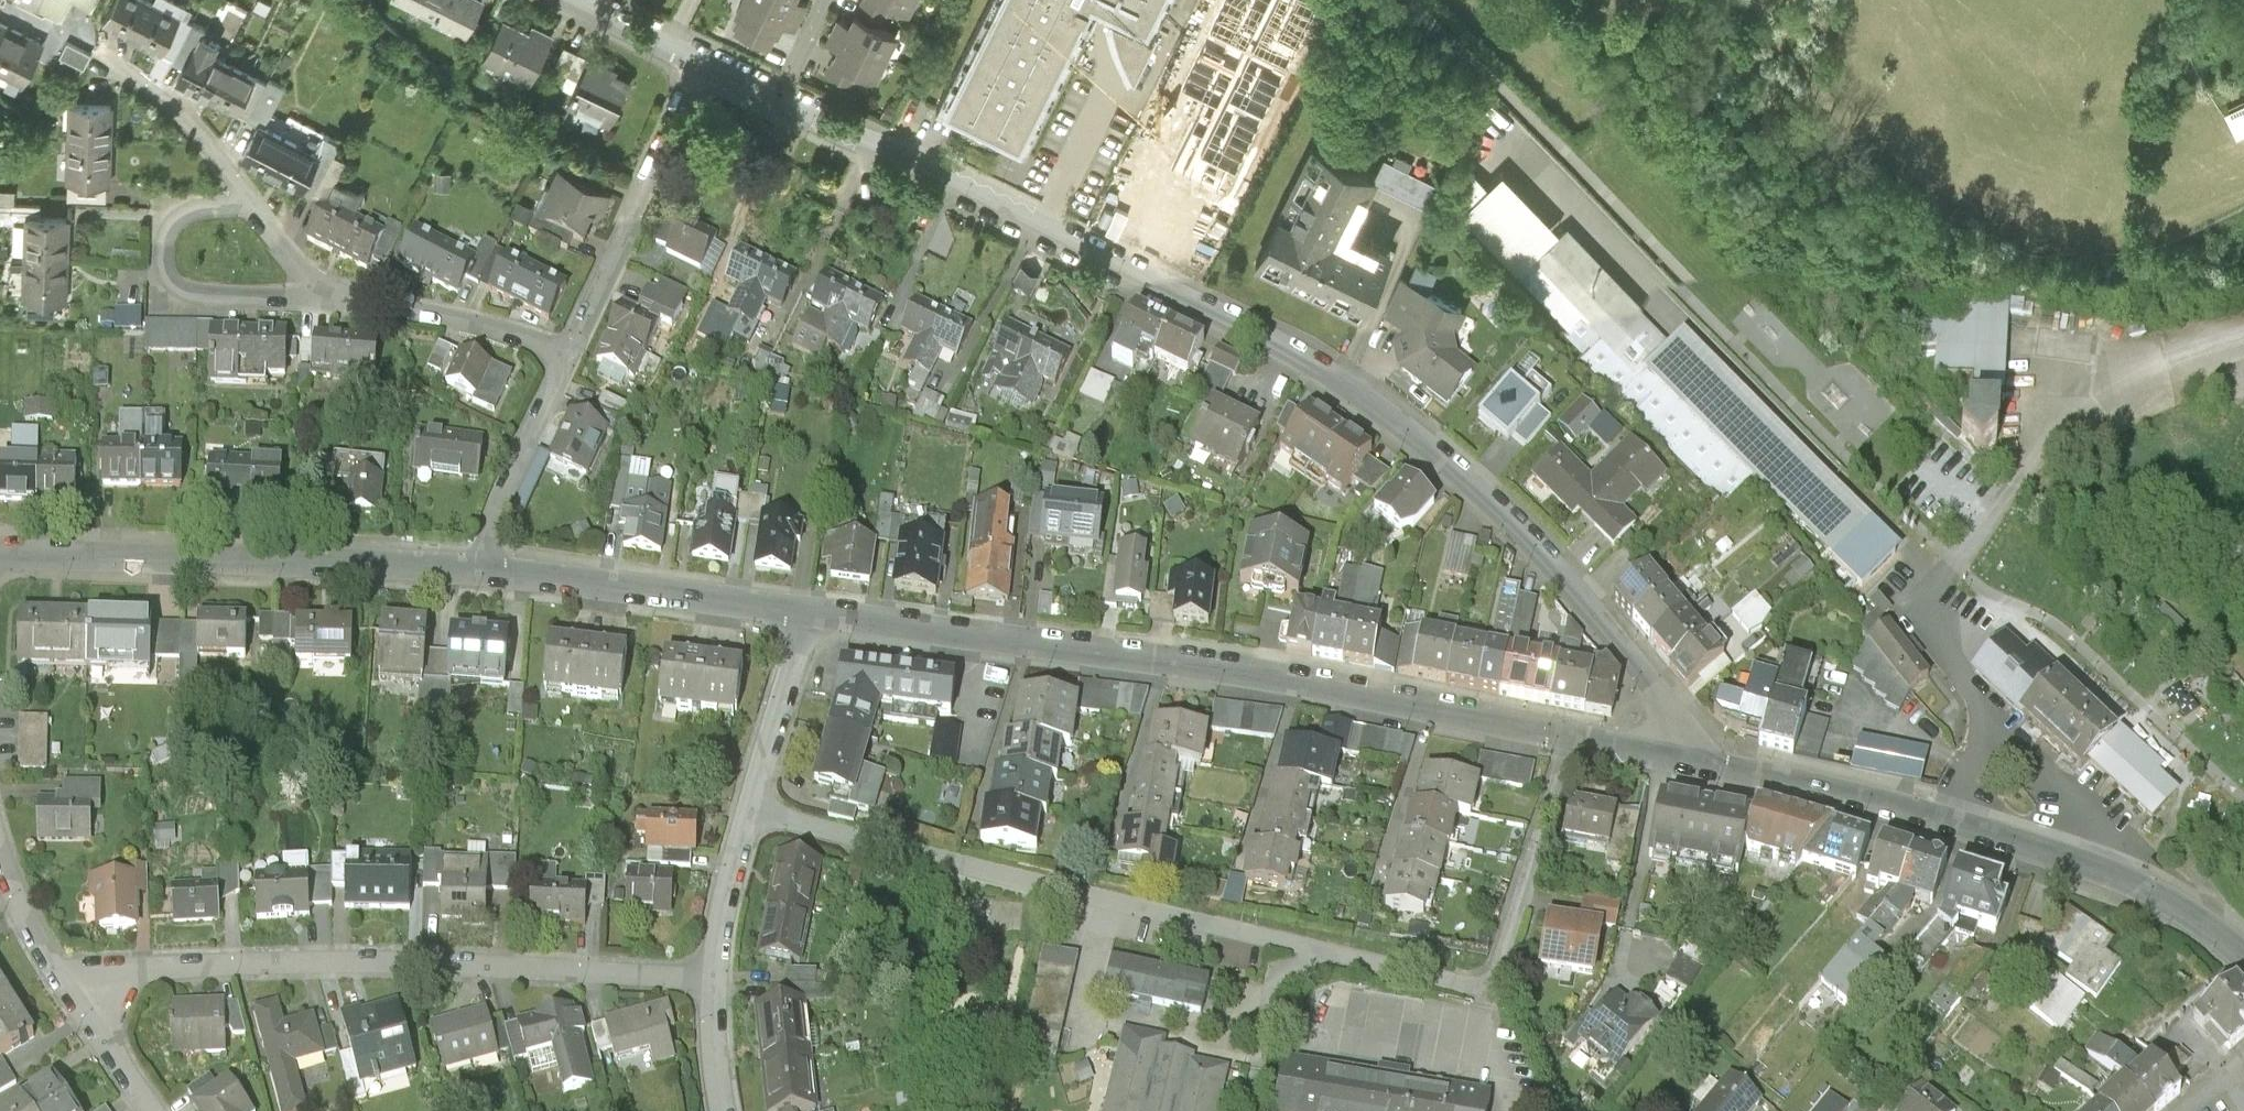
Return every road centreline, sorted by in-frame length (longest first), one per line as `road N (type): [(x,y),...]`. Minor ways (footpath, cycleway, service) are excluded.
road 1 (tertiary): [(1718,767),(1543,554),(1340,376),(1073,233),(782,99)]
road 2 (tertiary): [(1718,767),(1427,710),(1021,652),(807,613)]
road 3 (residential): [(57,968),(444,964),(706,975)]
road 4 (tertiary): [(2243,960),(2201,922),(2104,873),(1718,767)]
road 5 (tertiary): [(479,567),(0,552)]
road 6 (tertiary): [(807,613),(479,567)]
road 7 (residential): [(565,350),(692,61)]
road 8 (residential): [(747,808),(1048,882)]
road 9 (residential): [(343,295),(229,297),(192,290),(173,269),(177,235),(203,216),(257,212)]
road 10 (residential): [(479,567),(565,350)]
road 11 (residential): [(565,350),(476,321),(343,295)]
road 12 (residential): [(257,212),(206,140),(104,62)]
road 13 (residential): [(807,613),(747,808)]
road 14 (residential): [(57,968),(156,1110)]
road 15 (residential): [(747,808),(706,975)]
road 16 (tertiary): [(692,61),(569,0)]
road 17 (residential): [(706,975),(726,1110)]
road 18 (residential): [(0,852),(57,968)]
road 19 (residential): [(343,295),(257,212)]

